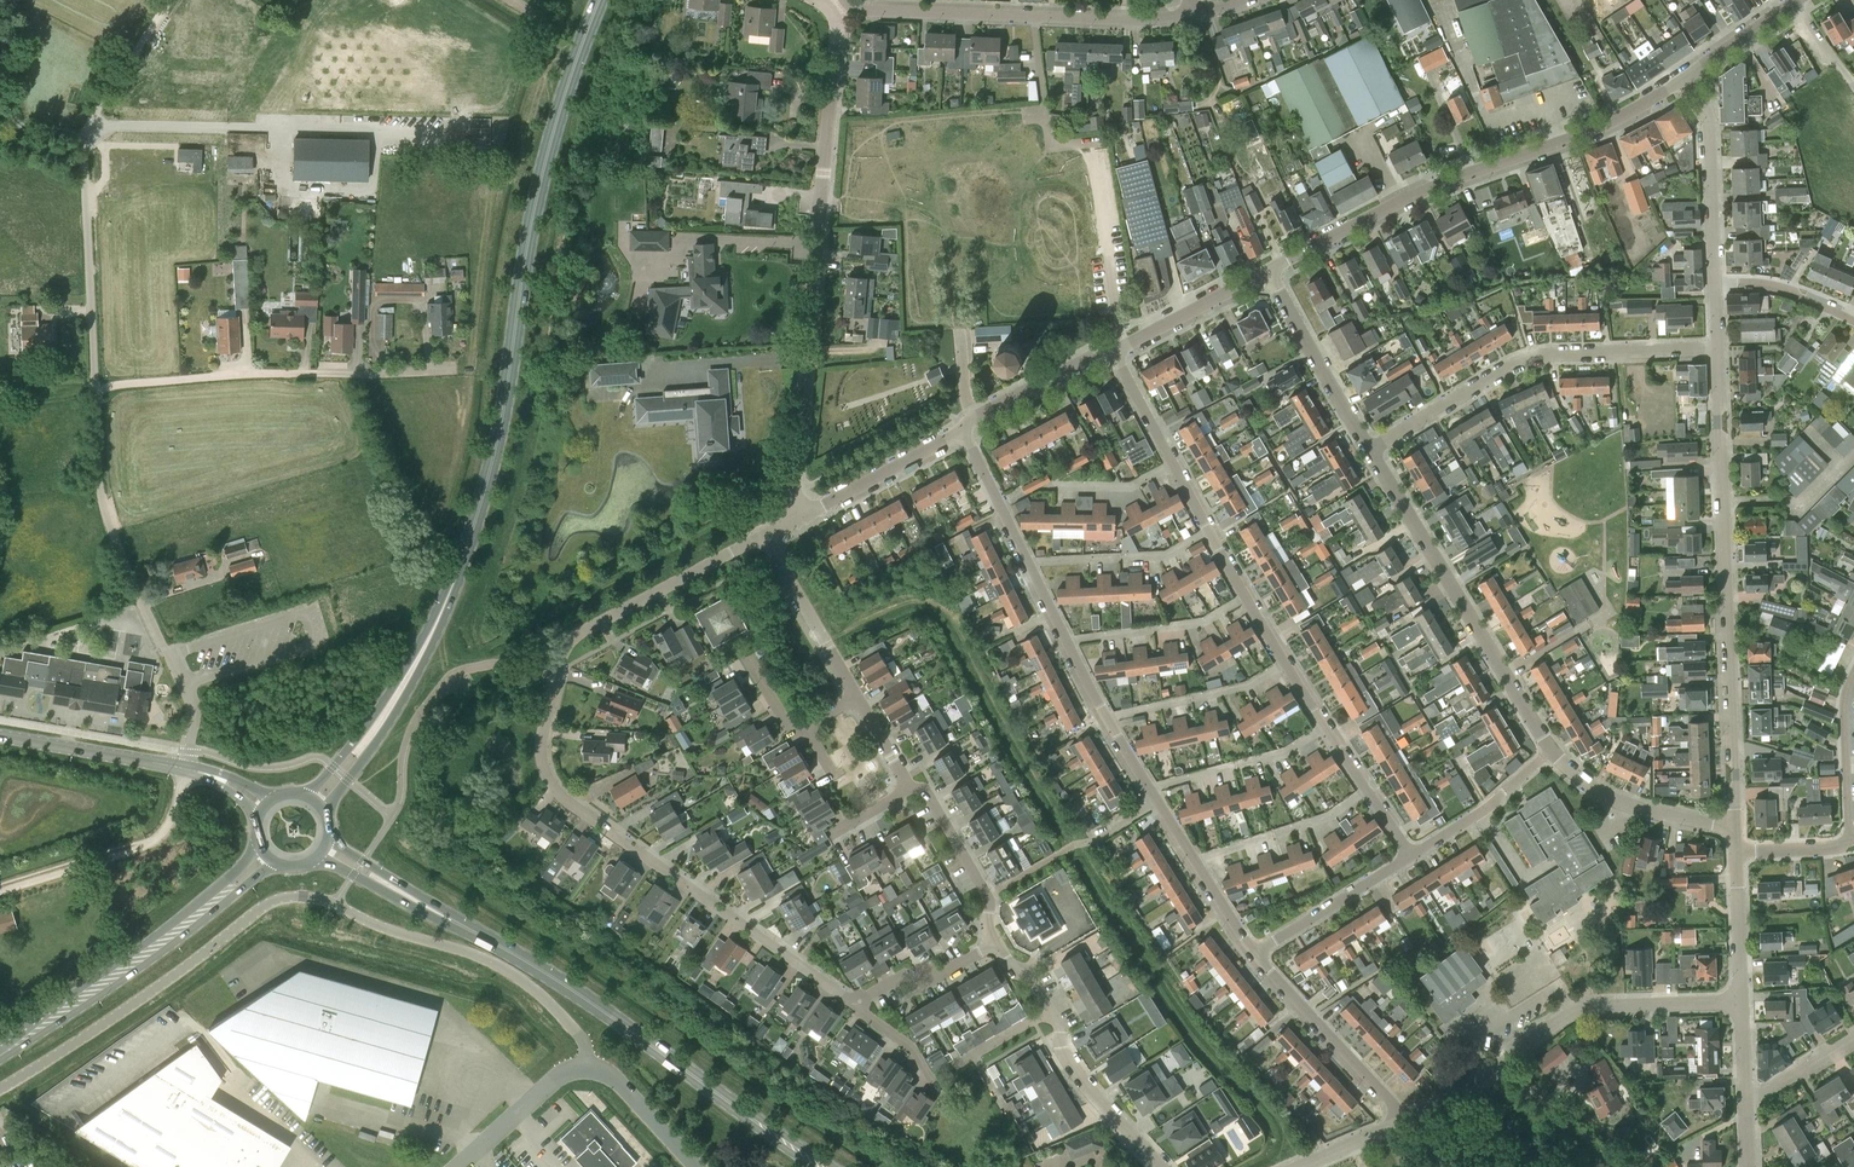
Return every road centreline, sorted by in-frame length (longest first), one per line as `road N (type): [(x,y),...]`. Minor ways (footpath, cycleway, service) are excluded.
road 1 (primary): [(366,740),(447,600),(481,505),(541,186),(599,0)]
road 2 (unclassified): [(185,768),(193,708),(101,500),(93,391),(85,134),(144,34)]
road 3 (residential): [(766,536),(572,639),(561,657),(540,759),(559,795),(858,1002)]
road 4 (residential): [(793,521),(838,9),(819,0)]
road 5 (residential): [(1735,827),(1717,349)]
road 6 (residential): [(1267,266),(1432,184),(1591,134),(1686,75)]
road 7 (unclassified): [(0,1089),(110,1021),(274,901),(335,905)]
road 8 (residential): [(1371,447),(1520,362),(1717,349)]
road 9 (primary): [(759,1124),(516,953),(452,922)]
road 10 (track): [(93,391),(256,374),(456,369)]
road 11 (residential): [(1555,750),(1371,447)]
road 12 (residential): [(1196,17),(1036,18),(867,10),(850,0)]
road 13 (unclassified): [(589,1066),(584,1041),(540,993),(498,965),(335,905)]
road 14 (residential): [(1502,1061),(1582,1009),(1744,1002)]
road 15 (primary): [(0,1042),(214,899)]
road 16 (residential): [(1408,1124),(1256,951)]
road 17 (residential): [(1715,283),(1708,122),(1686,75)]
road 18 (residential): [(1371,447),(1267,266)]
road 19 (residential): [(1211,532),(1114,348)]
road 20 (residential): [(1735,827),(1607,795),(1555,750)]
road 21 (residential): [(793,521),(965,424)]
road 22 (residential): [(1106,718),(1245,687),(1288,662)]
road 23 (residential): [(1066,642),(1201,622),(1250,598)]
road 24 (residential): [(1151,788),(1288,752),(1330,727)]
road 25 (residential): [(859,702),(766,536)]
road 26 (residential): [(1197,863),(1332,815),(1370,791)]
road 27 (secondary): [(0,736),(185,768)]
road 28 (residential): [(1256,951),(1415,854)]
road 29 (residential): [(1031,562),(1159,556),(1211,532)]
road 30 (residential): [(1157,1166),(1096,1097),(1052,1015)]
road 31 (residential): [(997,943),(988,928),(988,898),(926,791),(913,792)]
road 32 (residential): [(1415,854),(1555,750)]
road 33 (residential): [(1114,348),(1267,266)]
road 34 (residential): [(1853,671),(1844,708),(1850,843)]
road 35 (residential): [(965,424),(1114,348)]
road 36 (unclassified): [(459,1166),(561,1075),(589,1066)]
road 37 (residential): [(1624,1166),(1502,1061)]
road 38 (residential): [(858,1002),(905,976),(927,983),(997,943)]
road 39 (track): [(148,842),(0,892)]
road 40 (residential): [(1031,562),(965,424)]
road 41 (residential): [(1744,1002),(1737,851)]
road 42 (unclassified): [(697,1166),(614,1075),(589,1066)]
road 43 (primary): [(320,857),(452,922)]
road 44 (primary): [(452,922),(330,841)]
road 45 (residential): [(1853,315),(1800,289),(1715,283)]
road 46 (residential): [(1686,75),(1794,0)]
road 47 (residential): [(939,1095),(908,1043),(858,1002)]

